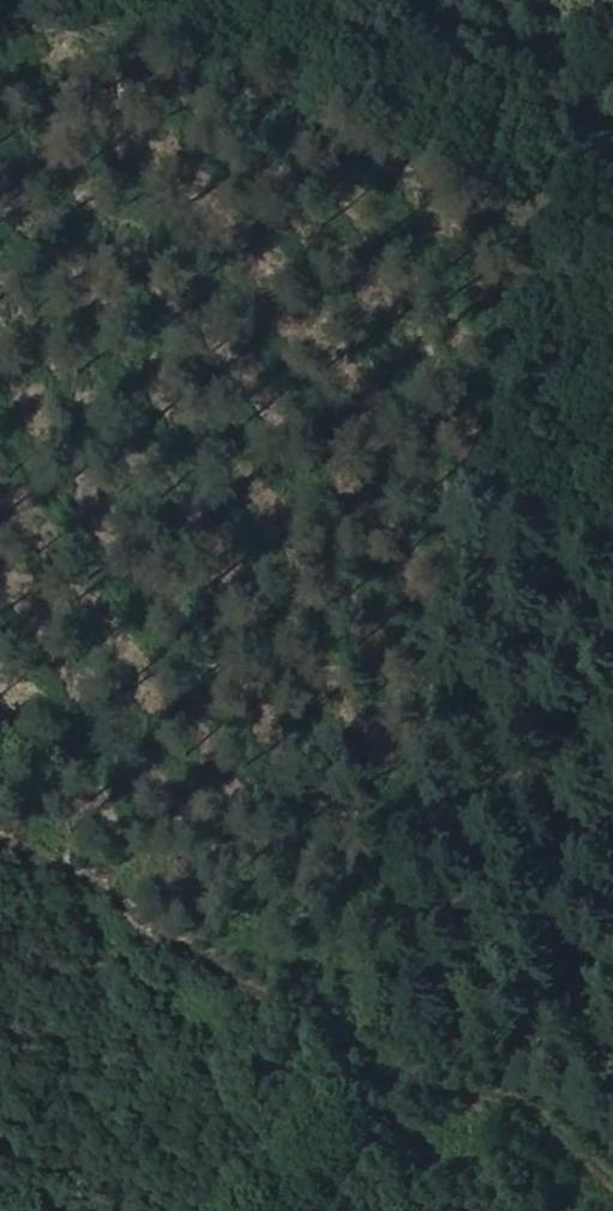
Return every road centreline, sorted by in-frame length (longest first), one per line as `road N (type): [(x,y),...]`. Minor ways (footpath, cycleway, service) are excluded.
road 1 (track): [(0,841),(328,1025),(522,1114),(612,1192)]

